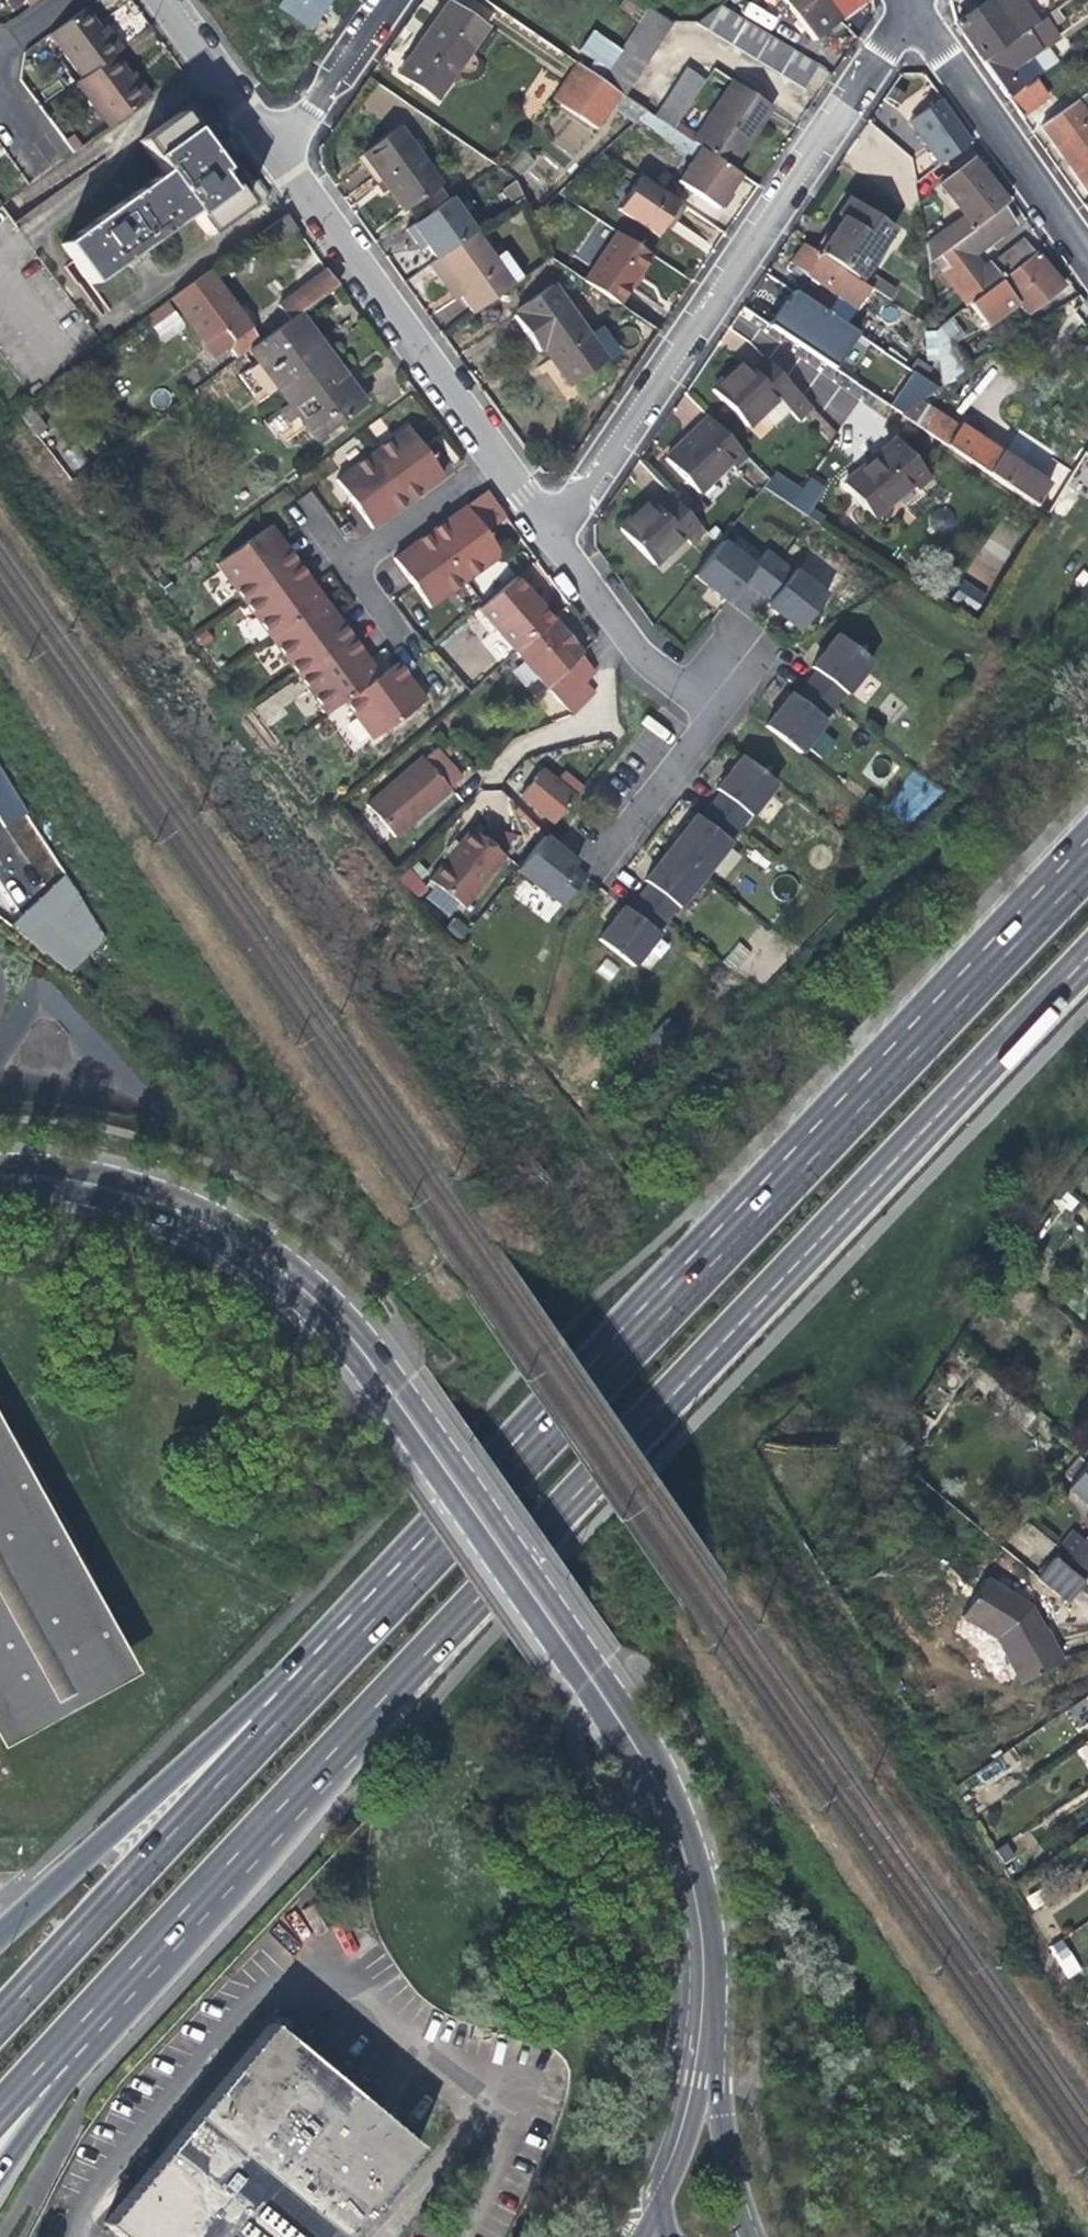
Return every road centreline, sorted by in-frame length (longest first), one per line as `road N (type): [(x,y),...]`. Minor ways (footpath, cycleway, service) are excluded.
road 1 (primary): [(189,1898),(1087,957)]
road 2 (residential): [(0,1173),(57,1174),(182,1209),(278,1267),(398,1394),(679,1820),(704,1952),(695,2033)]
road 3 (primary): [(1087,853),(338,1627)]
road 4 (residential): [(548,536),(905,11)]
road 5 (primary): [(338,1627),(0,2020)]
road 6 (primary): [(338,1627),(0,1920)]
road 7 (residential): [(495,462),(268,148)]
road 8 (primary): [(0,2168),(120,2016),(189,1898)]
road 9 (residential): [(905,11),(1087,272)]
road 10 (primary): [(0,2105),(189,1898)]
road 11 (residential): [(746,2236),(695,2033)]
road 12 (residential): [(728,708),(602,870)]
road 13 (residential): [(268,148),(154,0)]
road 14 (residential): [(495,462),(343,565)]
road 15 (residential): [(695,2033),(644,2209)]
road 16 (residential): [(374,0),(268,148)]
road 17 (residential): [(625,644),(548,536)]
road 18 (residential): [(625,644),(728,708)]

